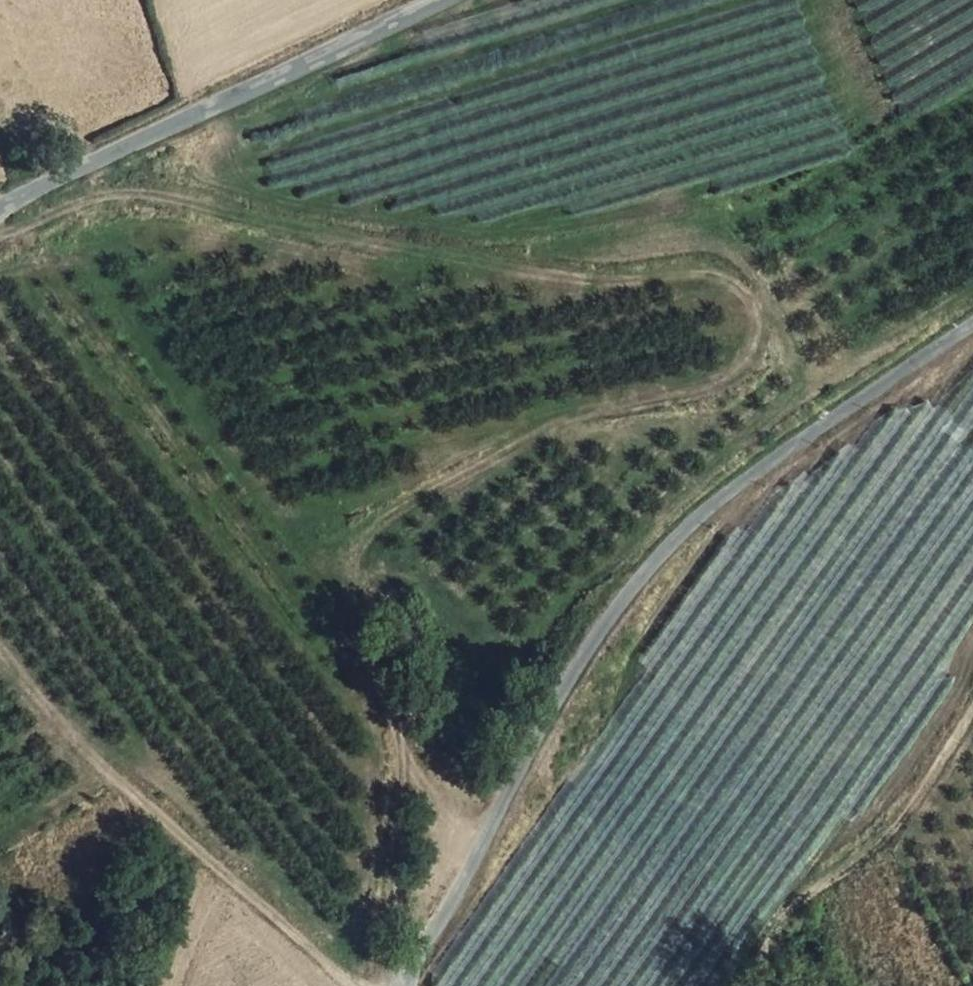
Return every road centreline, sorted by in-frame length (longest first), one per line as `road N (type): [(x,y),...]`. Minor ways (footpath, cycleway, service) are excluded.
road 1 (track): [(0,224),(42,223),(127,190),(574,277),(710,281),(749,304),(754,352),(720,383),(638,402),(546,441),(395,528),(370,590),(368,677),(395,727),(396,789),(380,918),(395,985)]
road 2 (unclassified): [(972,332),(751,480),(647,575),(512,782),(407,985)]
road 3 (tertiary): [(447,0),(0,212)]
road 4 (track): [(0,653),(48,721),(358,985)]
road 5 (track): [(853,985),(861,915),(879,851),(914,820),(972,709)]
road 6 (track): [(879,851),(765,925),(720,971),(722,985)]

